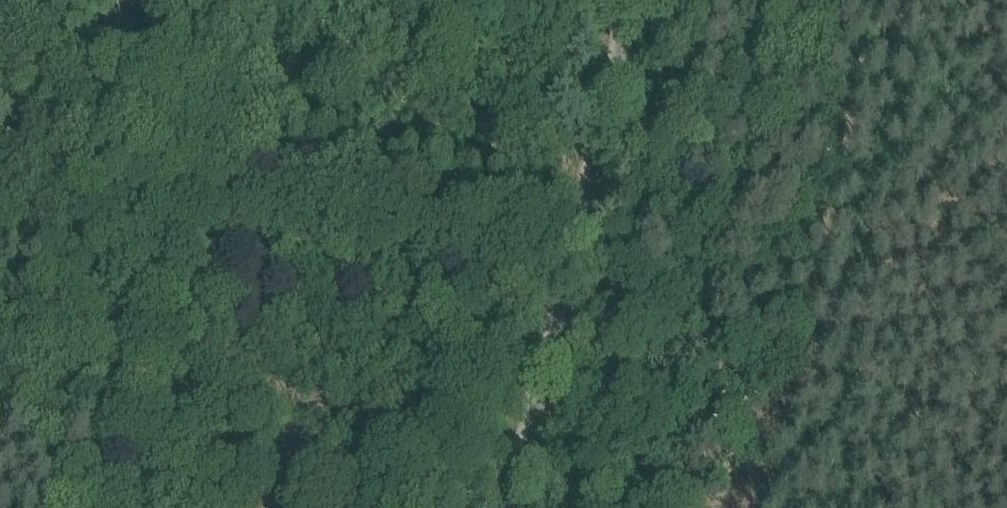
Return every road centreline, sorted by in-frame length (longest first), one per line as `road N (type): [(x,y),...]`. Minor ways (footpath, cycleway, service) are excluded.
road 1 (track): [(508,507),(626,0)]

